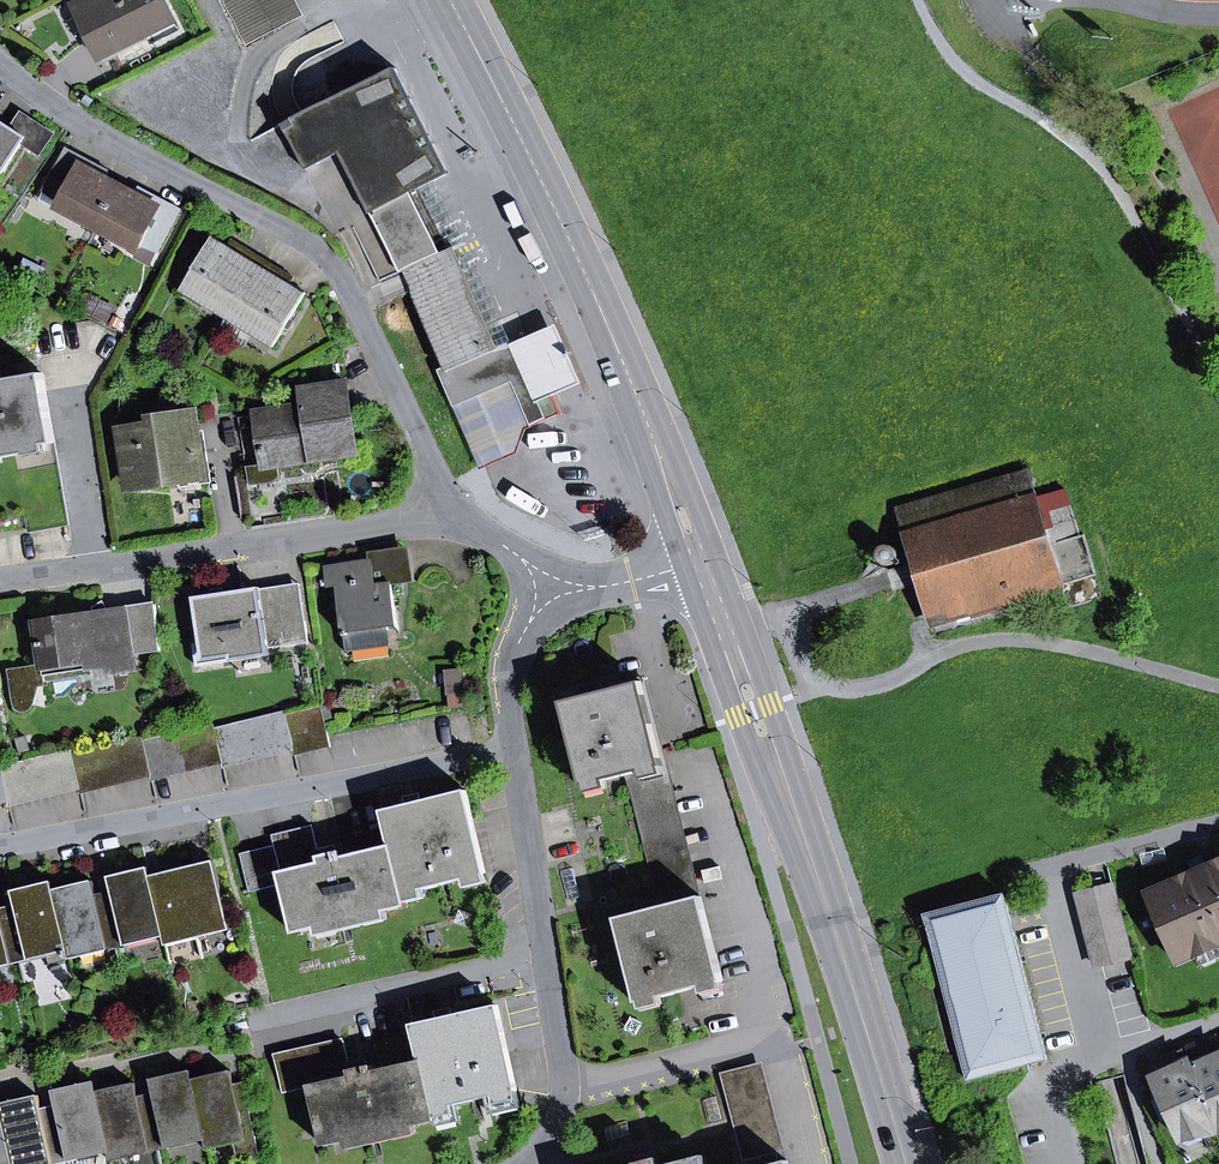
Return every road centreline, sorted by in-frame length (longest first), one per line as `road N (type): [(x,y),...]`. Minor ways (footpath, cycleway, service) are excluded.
road 1 (residential): [(454,508),(328,263),(298,235),(64,116),(0,68)]
road 2 (primary): [(698,556),(903,1163)]
road 3 (primary): [(449,0),(584,276),(698,556)]
road 4 (residential): [(0,844),(512,751)]
road 5 (track): [(920,0),(953,59),(987,89),(1087,141),(1134,212),(1218,381)]
road 6 (residential): [(0,579),(454,508)]
road 7 (residential): [(1071,1163),(1051,1093),(1094,1053),(1046,866)]
road 8 (residential): [(229,1029),(542,962)]
road 9 (residential): [(520,1163),(535,1156),(562,1100),(542,962)]
road 10 (residential): [(542,962),(512,751)]
road 11 (residential): [(512,751),(512,657),(556,580)]
road 12 (residential): [(556,580),(628,579),(698,556)]
road 13 (residential): [(556,580),(454,508)]

